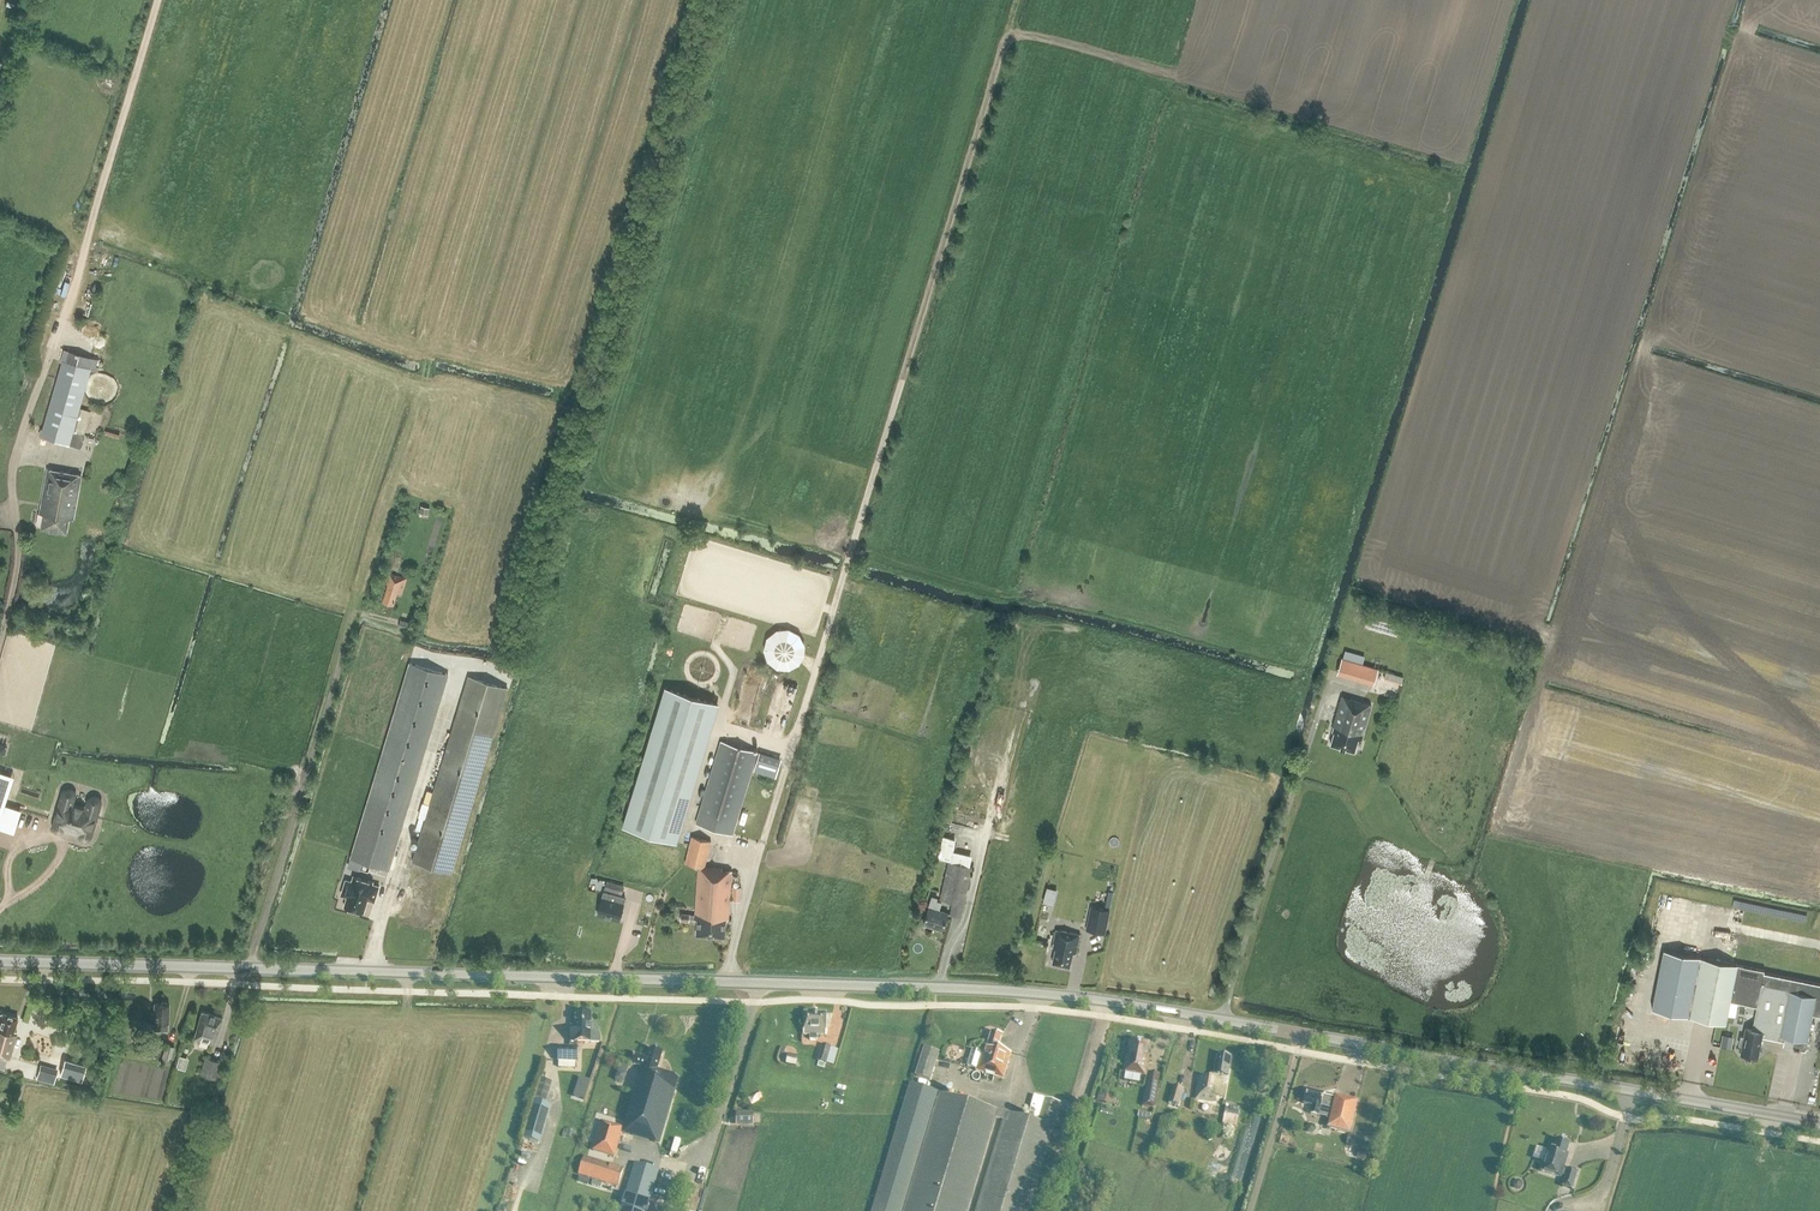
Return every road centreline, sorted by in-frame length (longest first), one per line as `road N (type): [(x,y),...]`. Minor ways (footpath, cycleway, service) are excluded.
road 1 (secondary): [(1304,1033),(1022,994),(0,961)]
road 2 (track): [(0,636),(18,562),(16,450),(162,0)]
road 3 (secondary): [(1819,1124),(1304,1033)]
road 4 (track): [(1109,1003),(1046,1210)]
road 5 (unclassified): [(1249,1210),(1304,1033)]

